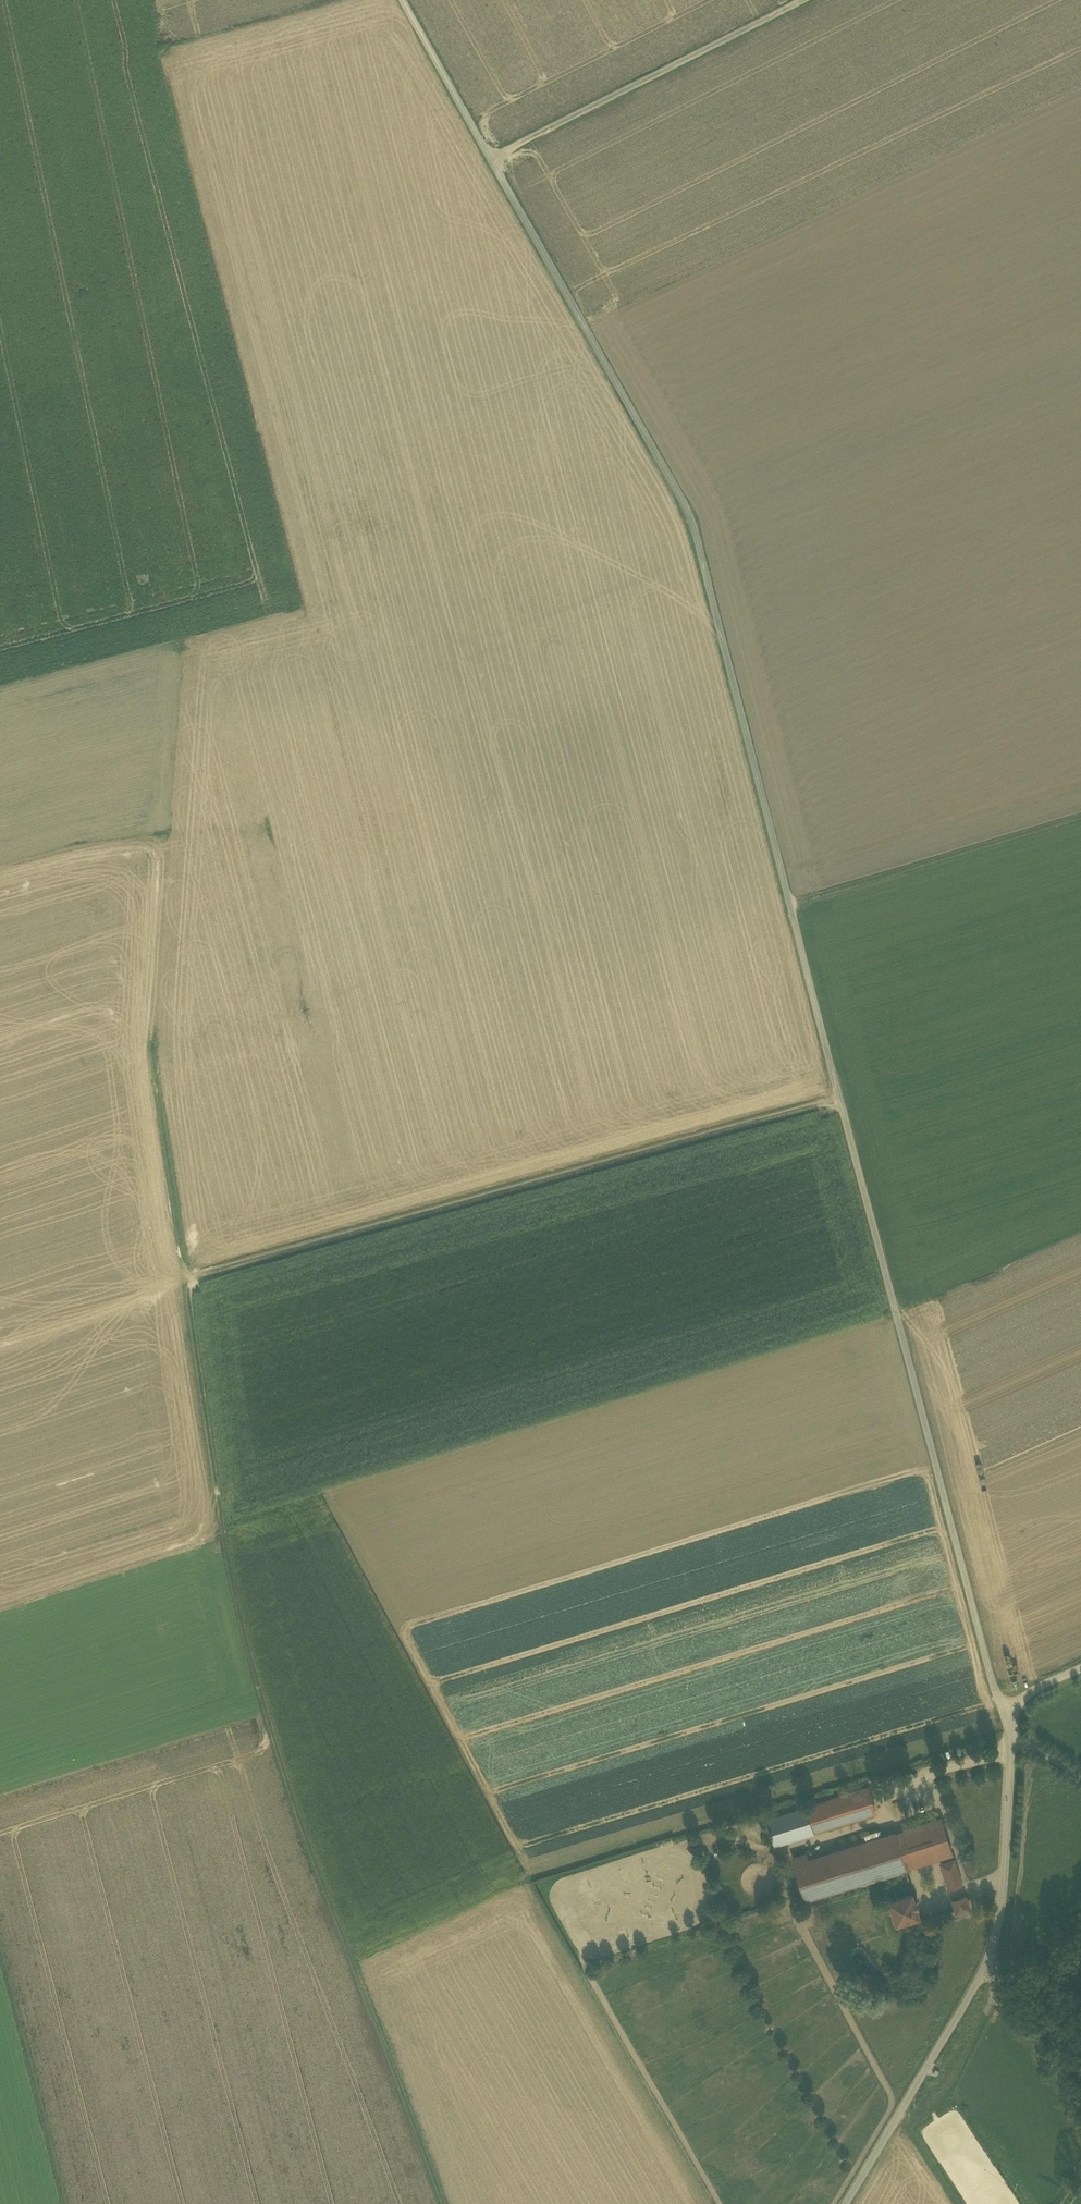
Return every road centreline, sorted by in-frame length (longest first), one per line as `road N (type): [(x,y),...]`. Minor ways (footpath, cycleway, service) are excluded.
road 1 (unclassified): [(1012,1731),(840,1095),(699,516),(412,0)]
road 2 (track): [(444,2203),(306,1835),(233,1579),(191,1281),(840,1095)]
road 3 (track): [(494,152),(792,0)]
road 4 (track): [(791,905),(1080,816)]
road 5 (residential): [(846,2203),(991,1959)]
road 6 (track): [(61,2203),(0,1963)]
road 7 (residential): [(991,1959),(1004,1898),(1012,1731)]
road 8 (residential): [(1080,2103),(991,1959)]

